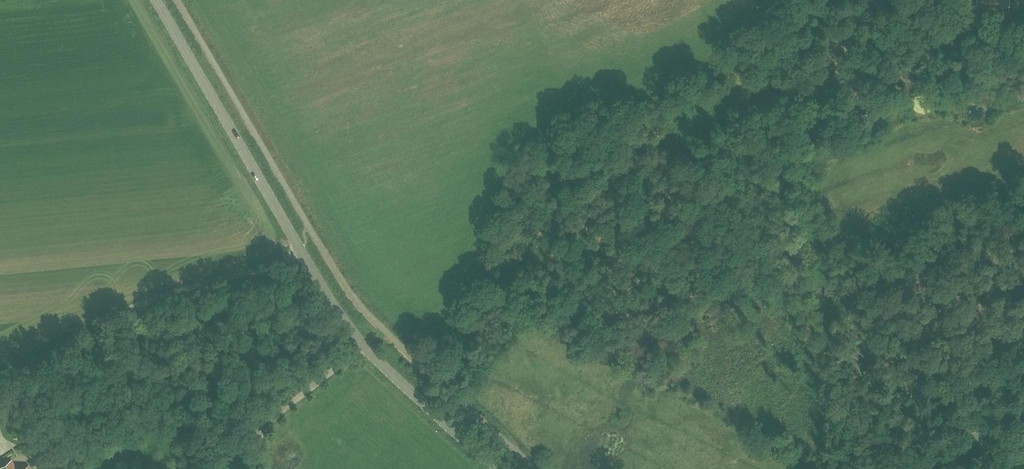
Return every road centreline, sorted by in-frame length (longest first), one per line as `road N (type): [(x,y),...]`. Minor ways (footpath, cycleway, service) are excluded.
road 1 (tertiary): [(494,468),(346,324),(156,0)]

